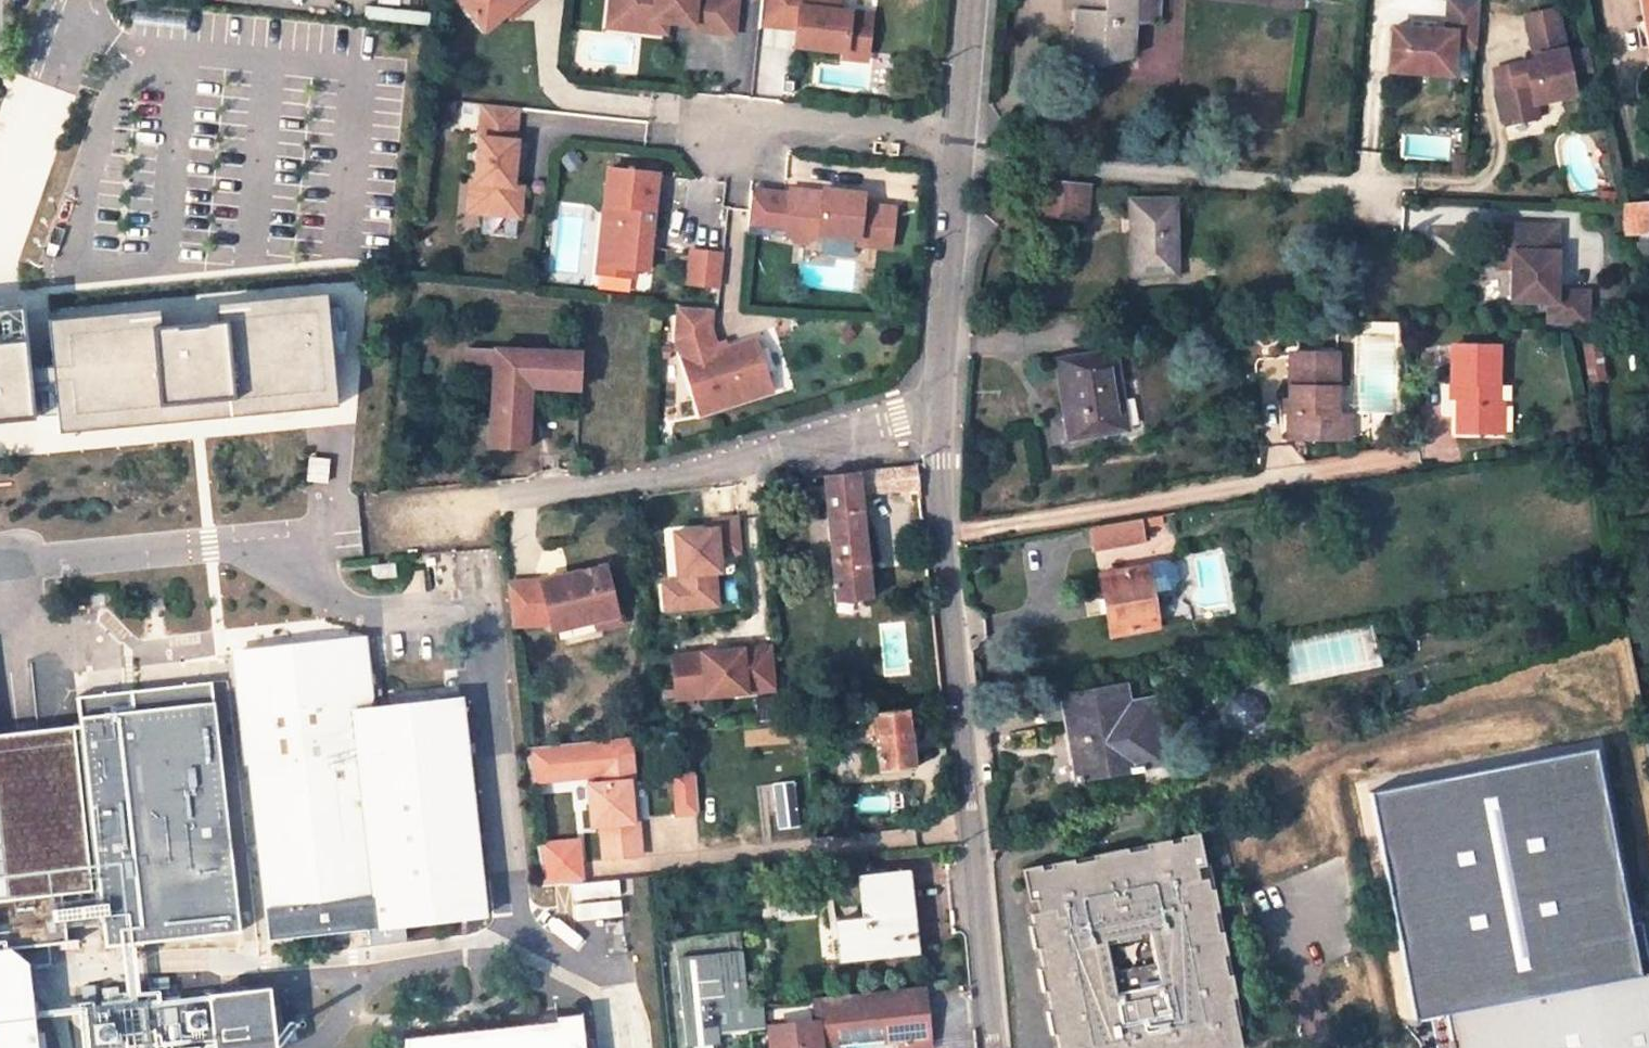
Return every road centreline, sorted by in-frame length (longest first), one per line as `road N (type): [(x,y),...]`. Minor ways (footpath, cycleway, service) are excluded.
road 1 (residential): [(995,1047),(938,406),(981,0)]

